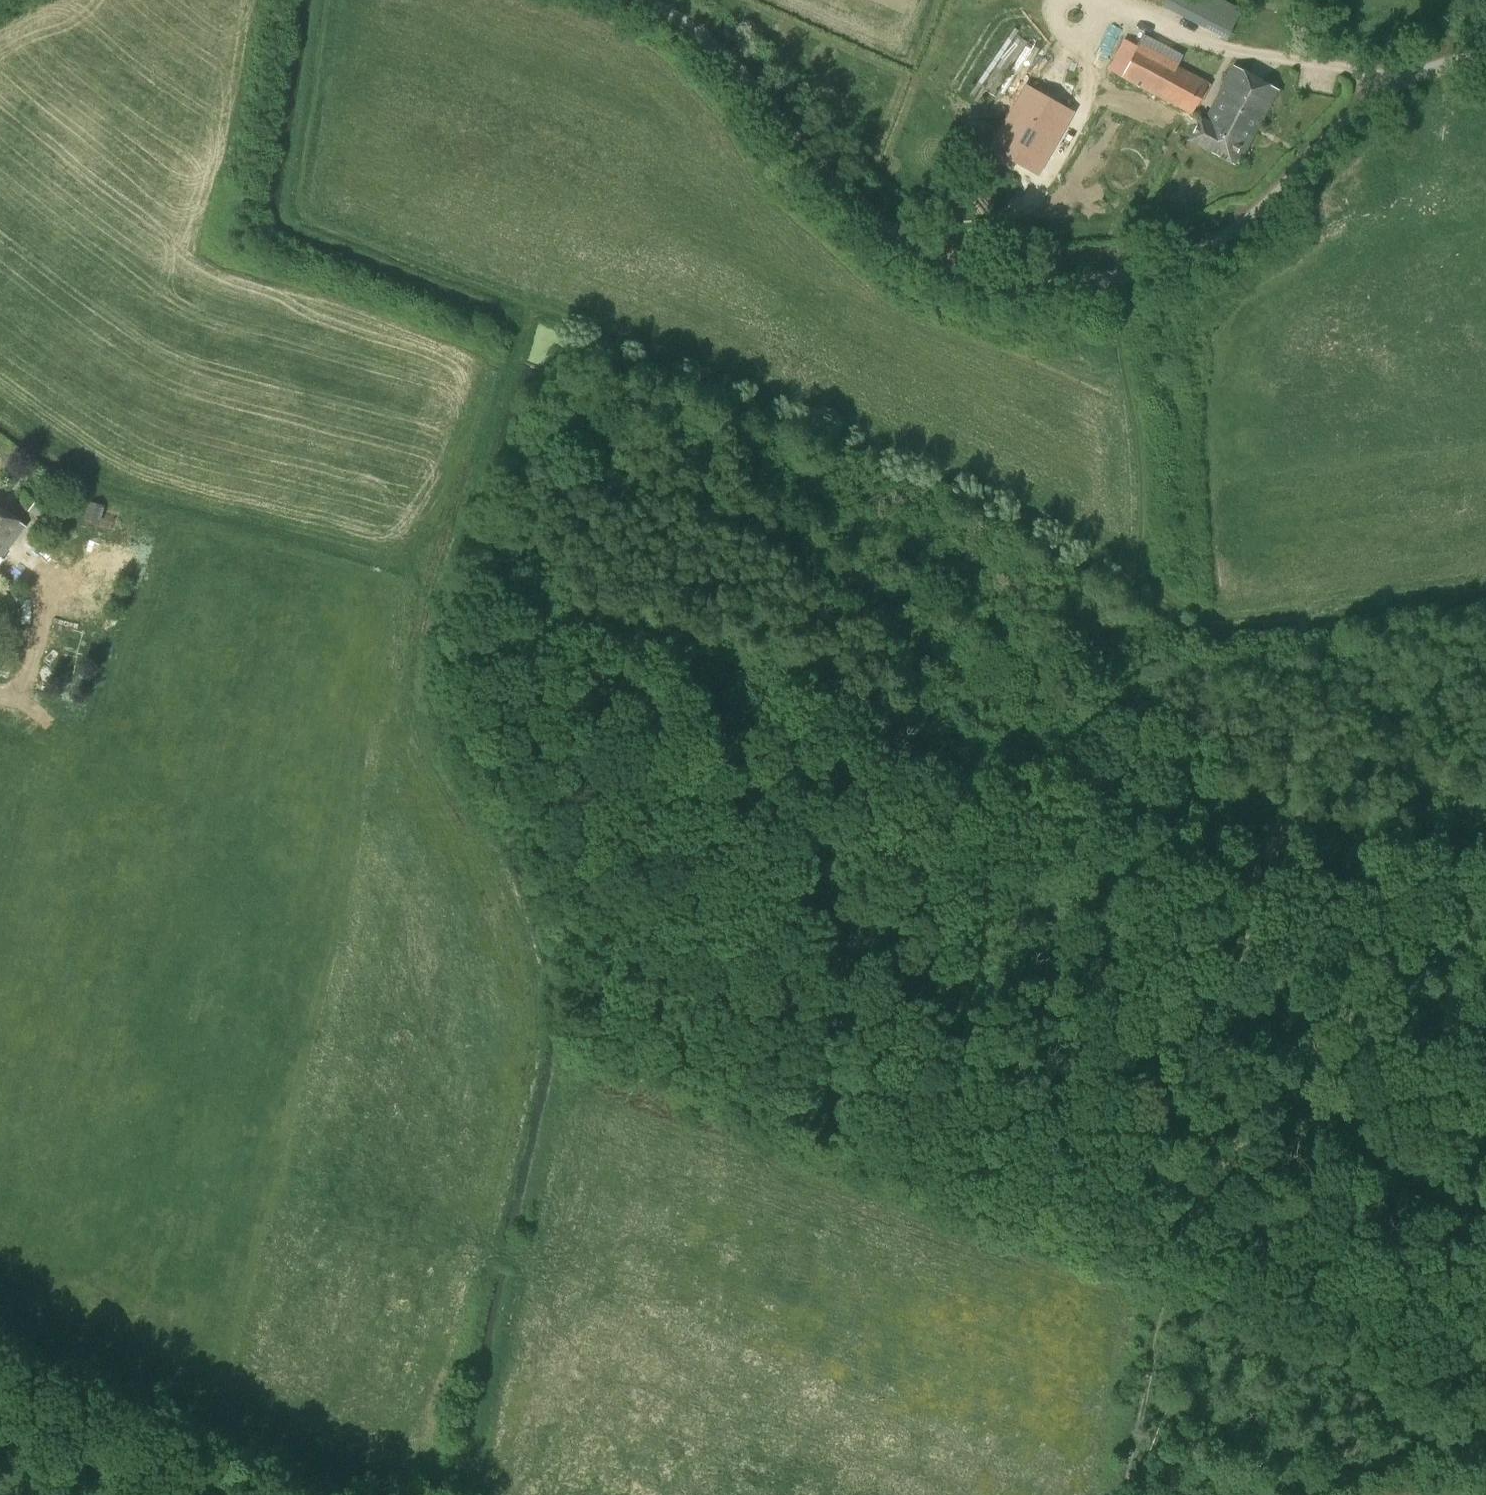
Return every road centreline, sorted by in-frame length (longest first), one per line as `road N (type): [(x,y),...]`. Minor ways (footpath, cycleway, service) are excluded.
road 1 (unclassified): [(636,0),(700,35),(760,89),(879,229),(945,272),(1022,292),(1107,286),(1193,265),(1254,227),(1361,112),(1402,83),(1485,61)]

